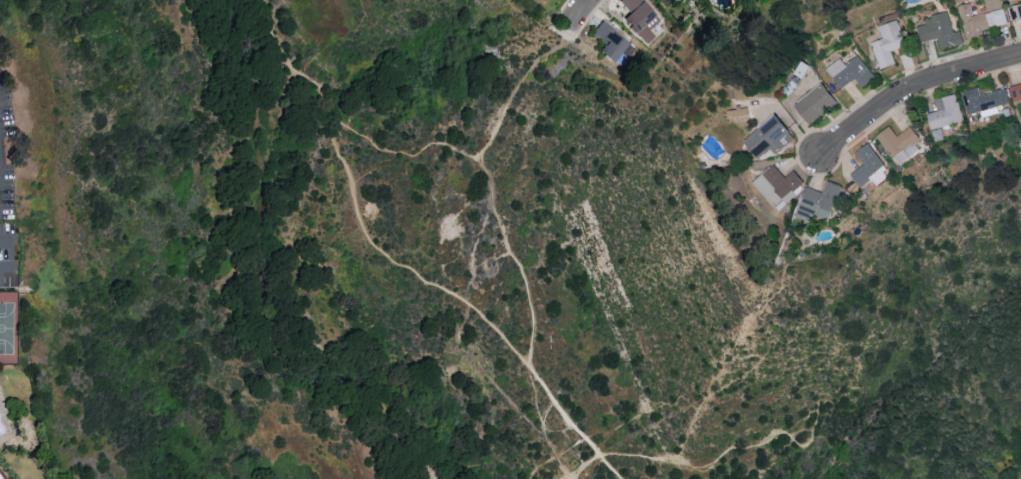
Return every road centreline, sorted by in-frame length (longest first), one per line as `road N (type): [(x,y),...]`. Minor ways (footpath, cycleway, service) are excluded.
road 1 (residential): [(820,156),(883,105),(932,81),(1020,57)]

